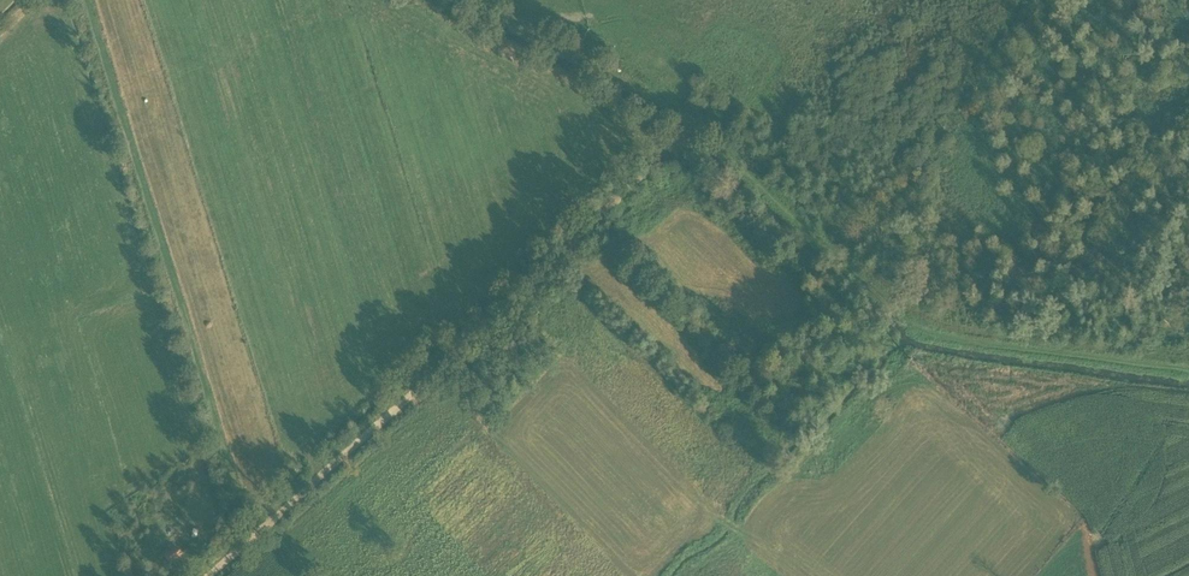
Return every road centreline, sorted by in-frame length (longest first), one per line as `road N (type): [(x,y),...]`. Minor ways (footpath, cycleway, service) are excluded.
road 1 (track): [(274,519),(661,159),(705,133)]
road 2 (track): [(705,133),(470,0)]

